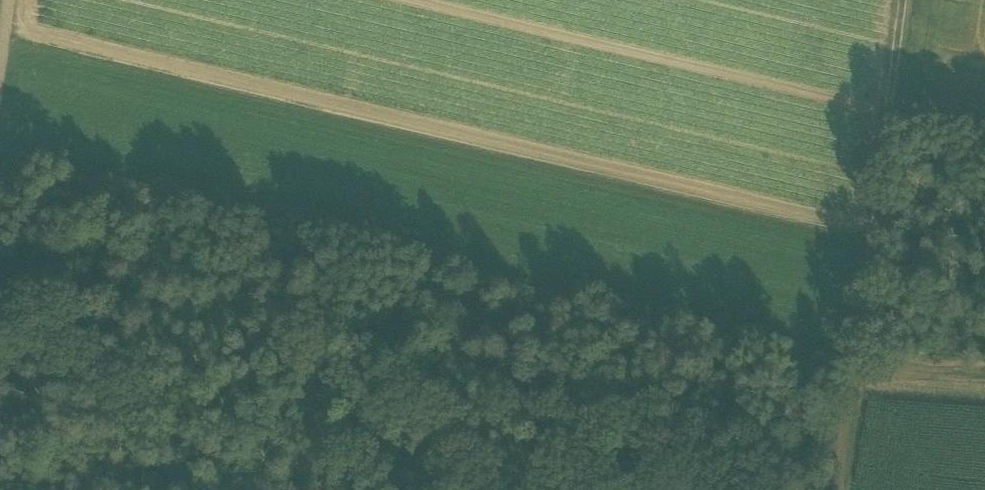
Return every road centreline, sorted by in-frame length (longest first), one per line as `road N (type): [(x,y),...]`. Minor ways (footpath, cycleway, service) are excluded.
road 1 (track): [(841,489),(901,0)]
road 2 (track): [(984,372),(856,362)]

